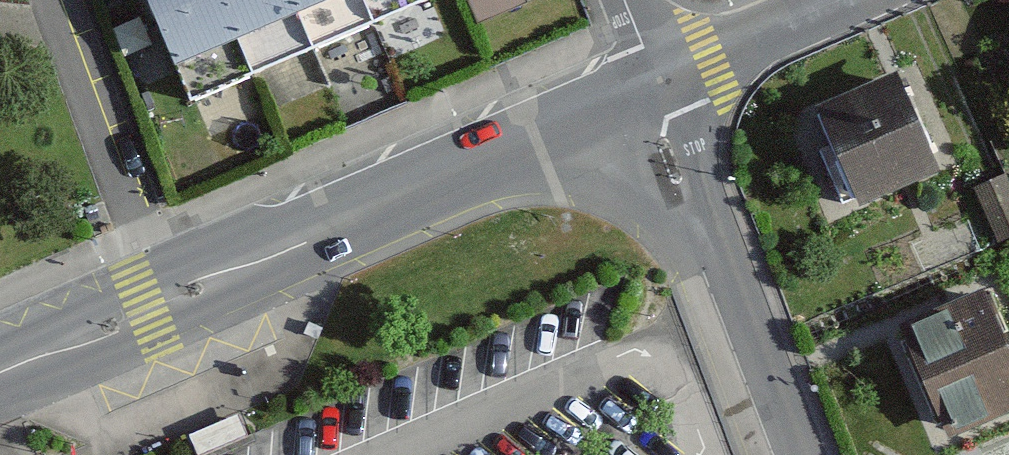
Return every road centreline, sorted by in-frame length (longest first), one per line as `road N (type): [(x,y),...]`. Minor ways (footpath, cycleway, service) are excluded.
road 1 (residential): [(0,373),(655,85)]
road 2 (residential): [(655,85),(657,132),(792,454)]
road 3 (residential): [(655,85),(848,0)]

